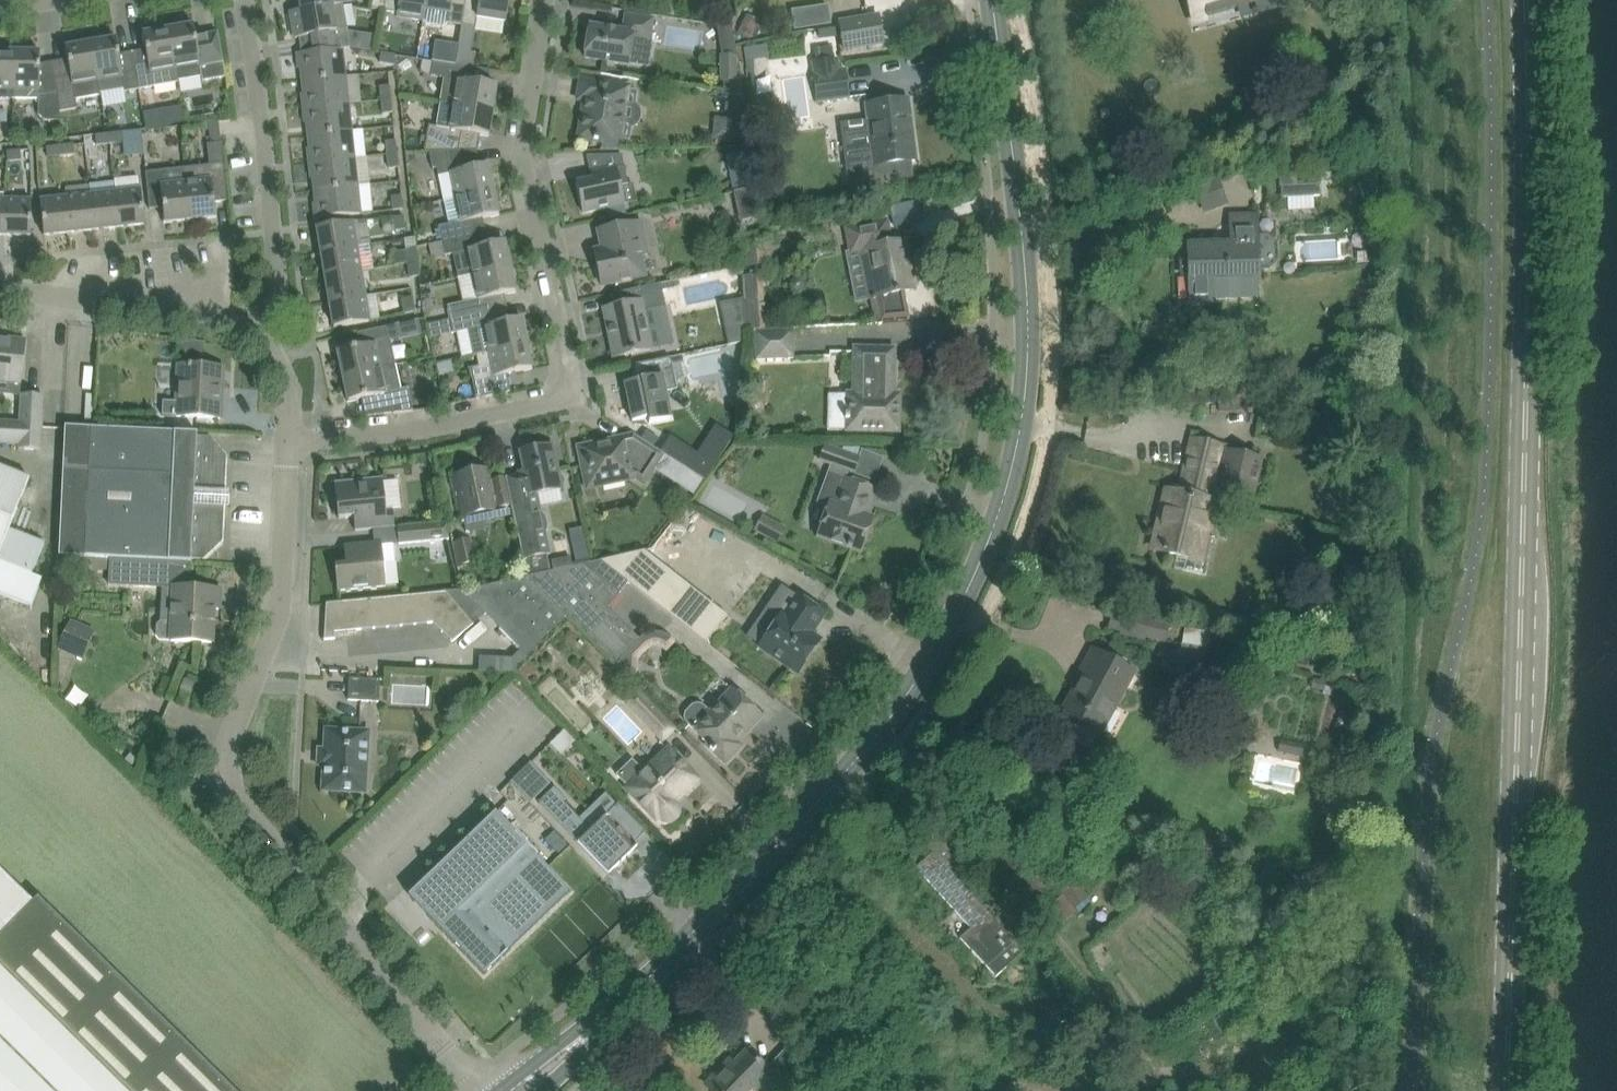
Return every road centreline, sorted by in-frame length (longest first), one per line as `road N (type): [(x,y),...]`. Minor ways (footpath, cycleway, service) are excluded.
road 1 (tertiary): [(516,1090),(692,930),(846,754),(925,657),(988,535),(1012,457),(1029,336),(1022,145),(1002,0)]
road 2 (secondary): [(1508,1090),(1526,465),(1527,0)]
road 3 (unclassified): [(281,440),(275,562),(260,645),(212,771),(477,1090)]
road 4 (unclassified): [(281,440),(536,405),(551,396),(557,366),(523,167),(540,0)]
road 5 (unclassified): [(259,309),(271,290),(241,0)]
road 6 (unclassified): [(0,294),(244,319),(259,309)]
road 7 (unclassified): [(259,309),(274,338),(281,440)]

